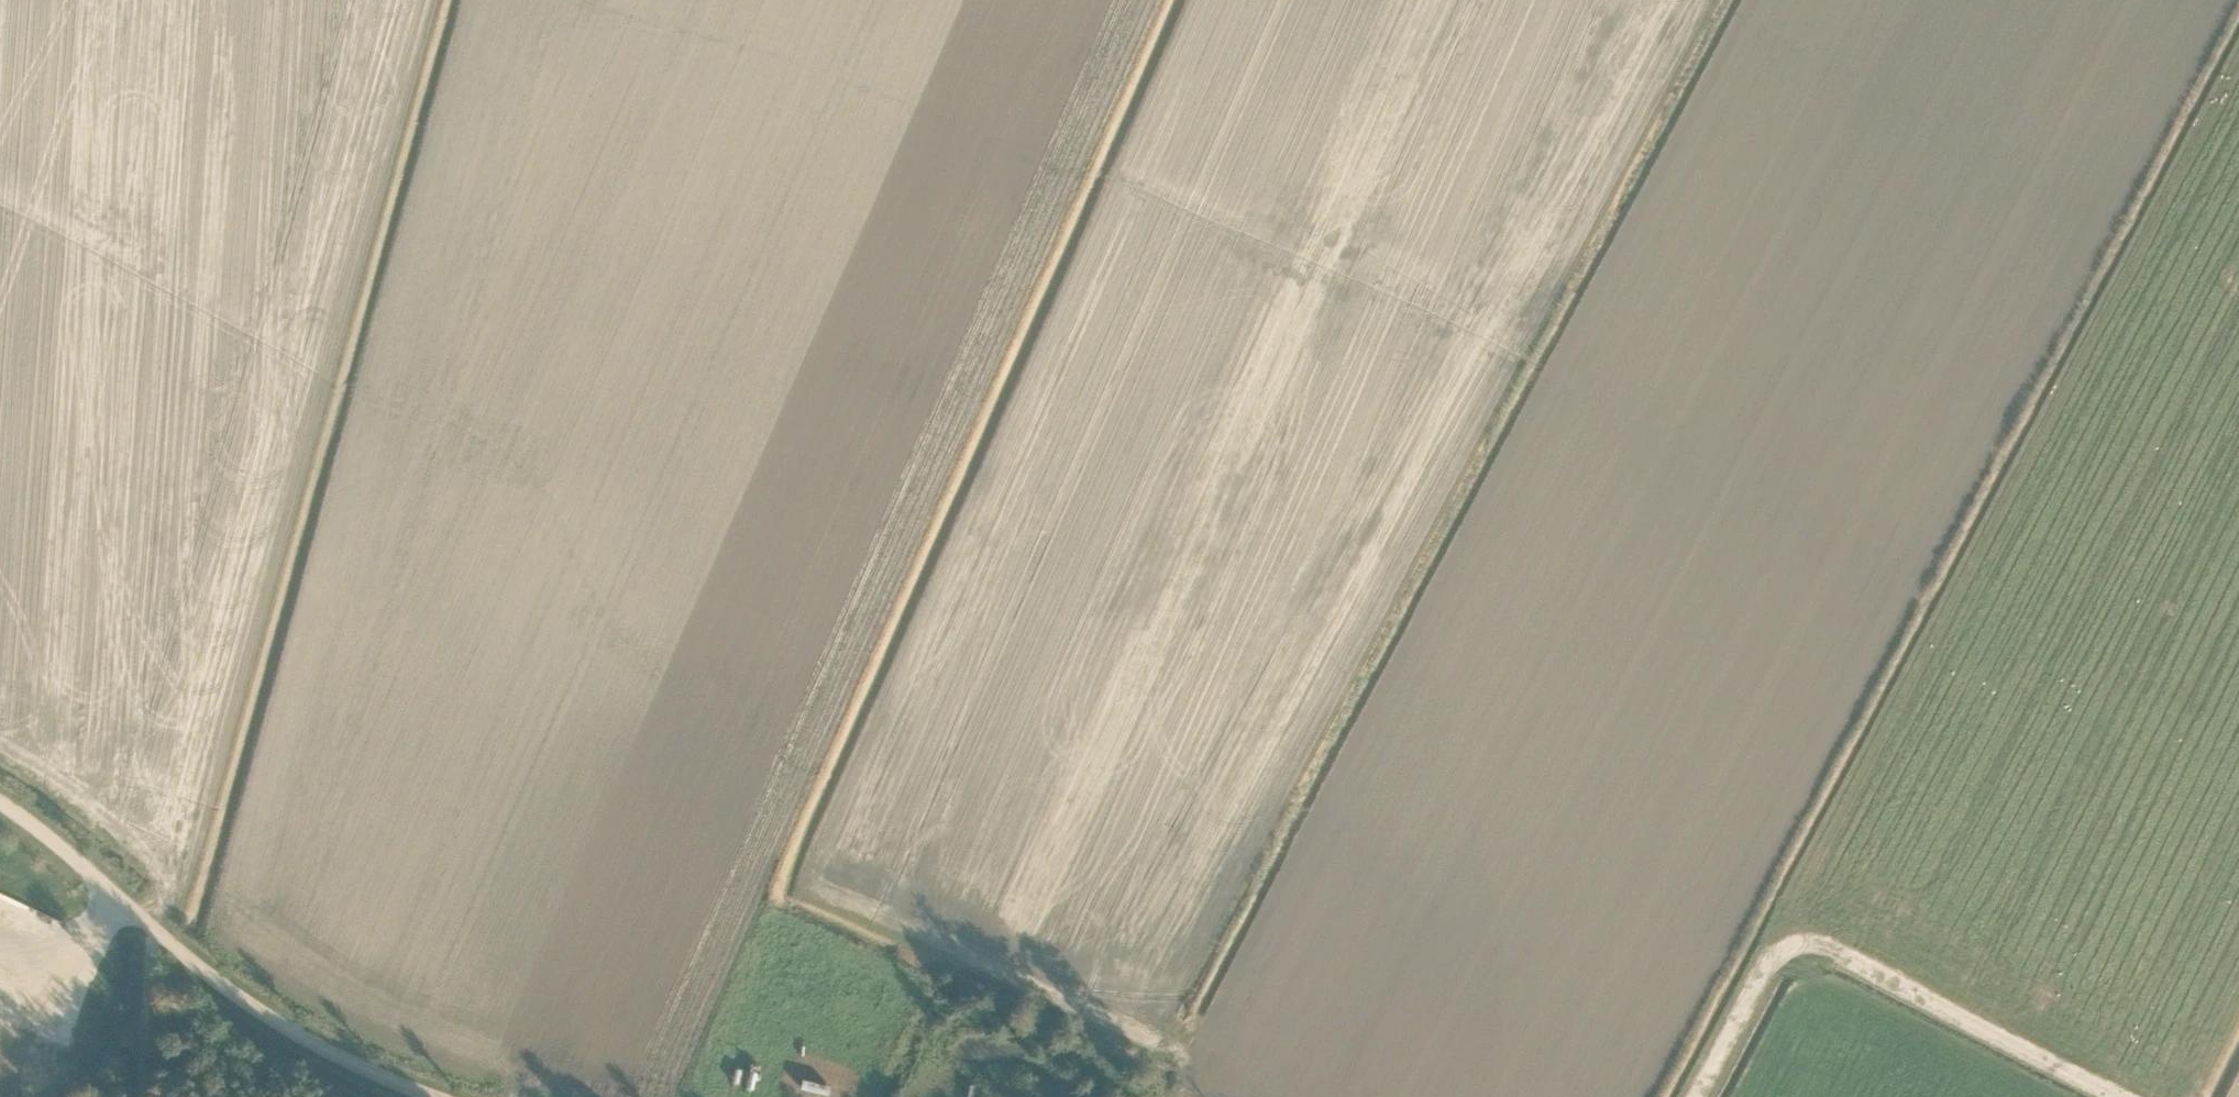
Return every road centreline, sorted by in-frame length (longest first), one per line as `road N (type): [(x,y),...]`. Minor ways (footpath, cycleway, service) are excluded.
road 1 (track): [(2136,1096),(1792,933),(1783,936),(1696,1096)]
road 2 (unclassified): [(449,1096),(350,1056),(241,996),(0,801)]

